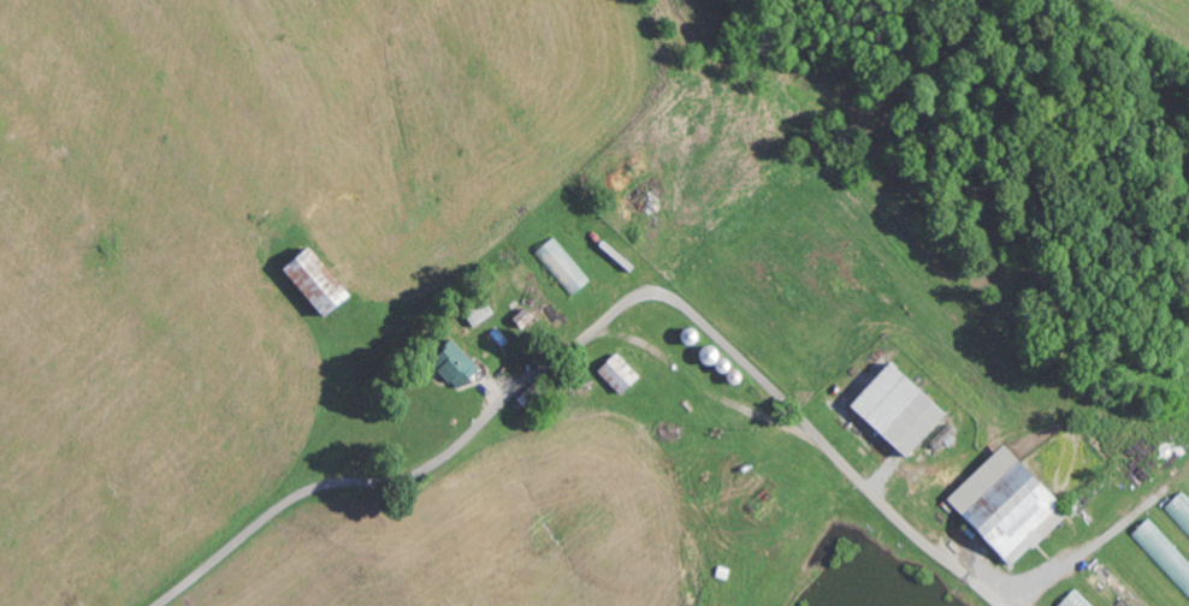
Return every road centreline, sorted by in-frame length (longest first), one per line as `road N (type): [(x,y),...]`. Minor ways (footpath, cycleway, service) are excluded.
road 1 (residential): [(1004,605),(891,511),(720,335),(670,296),(653,292),(623,303),(431,467),(303,494),(155,605)]

